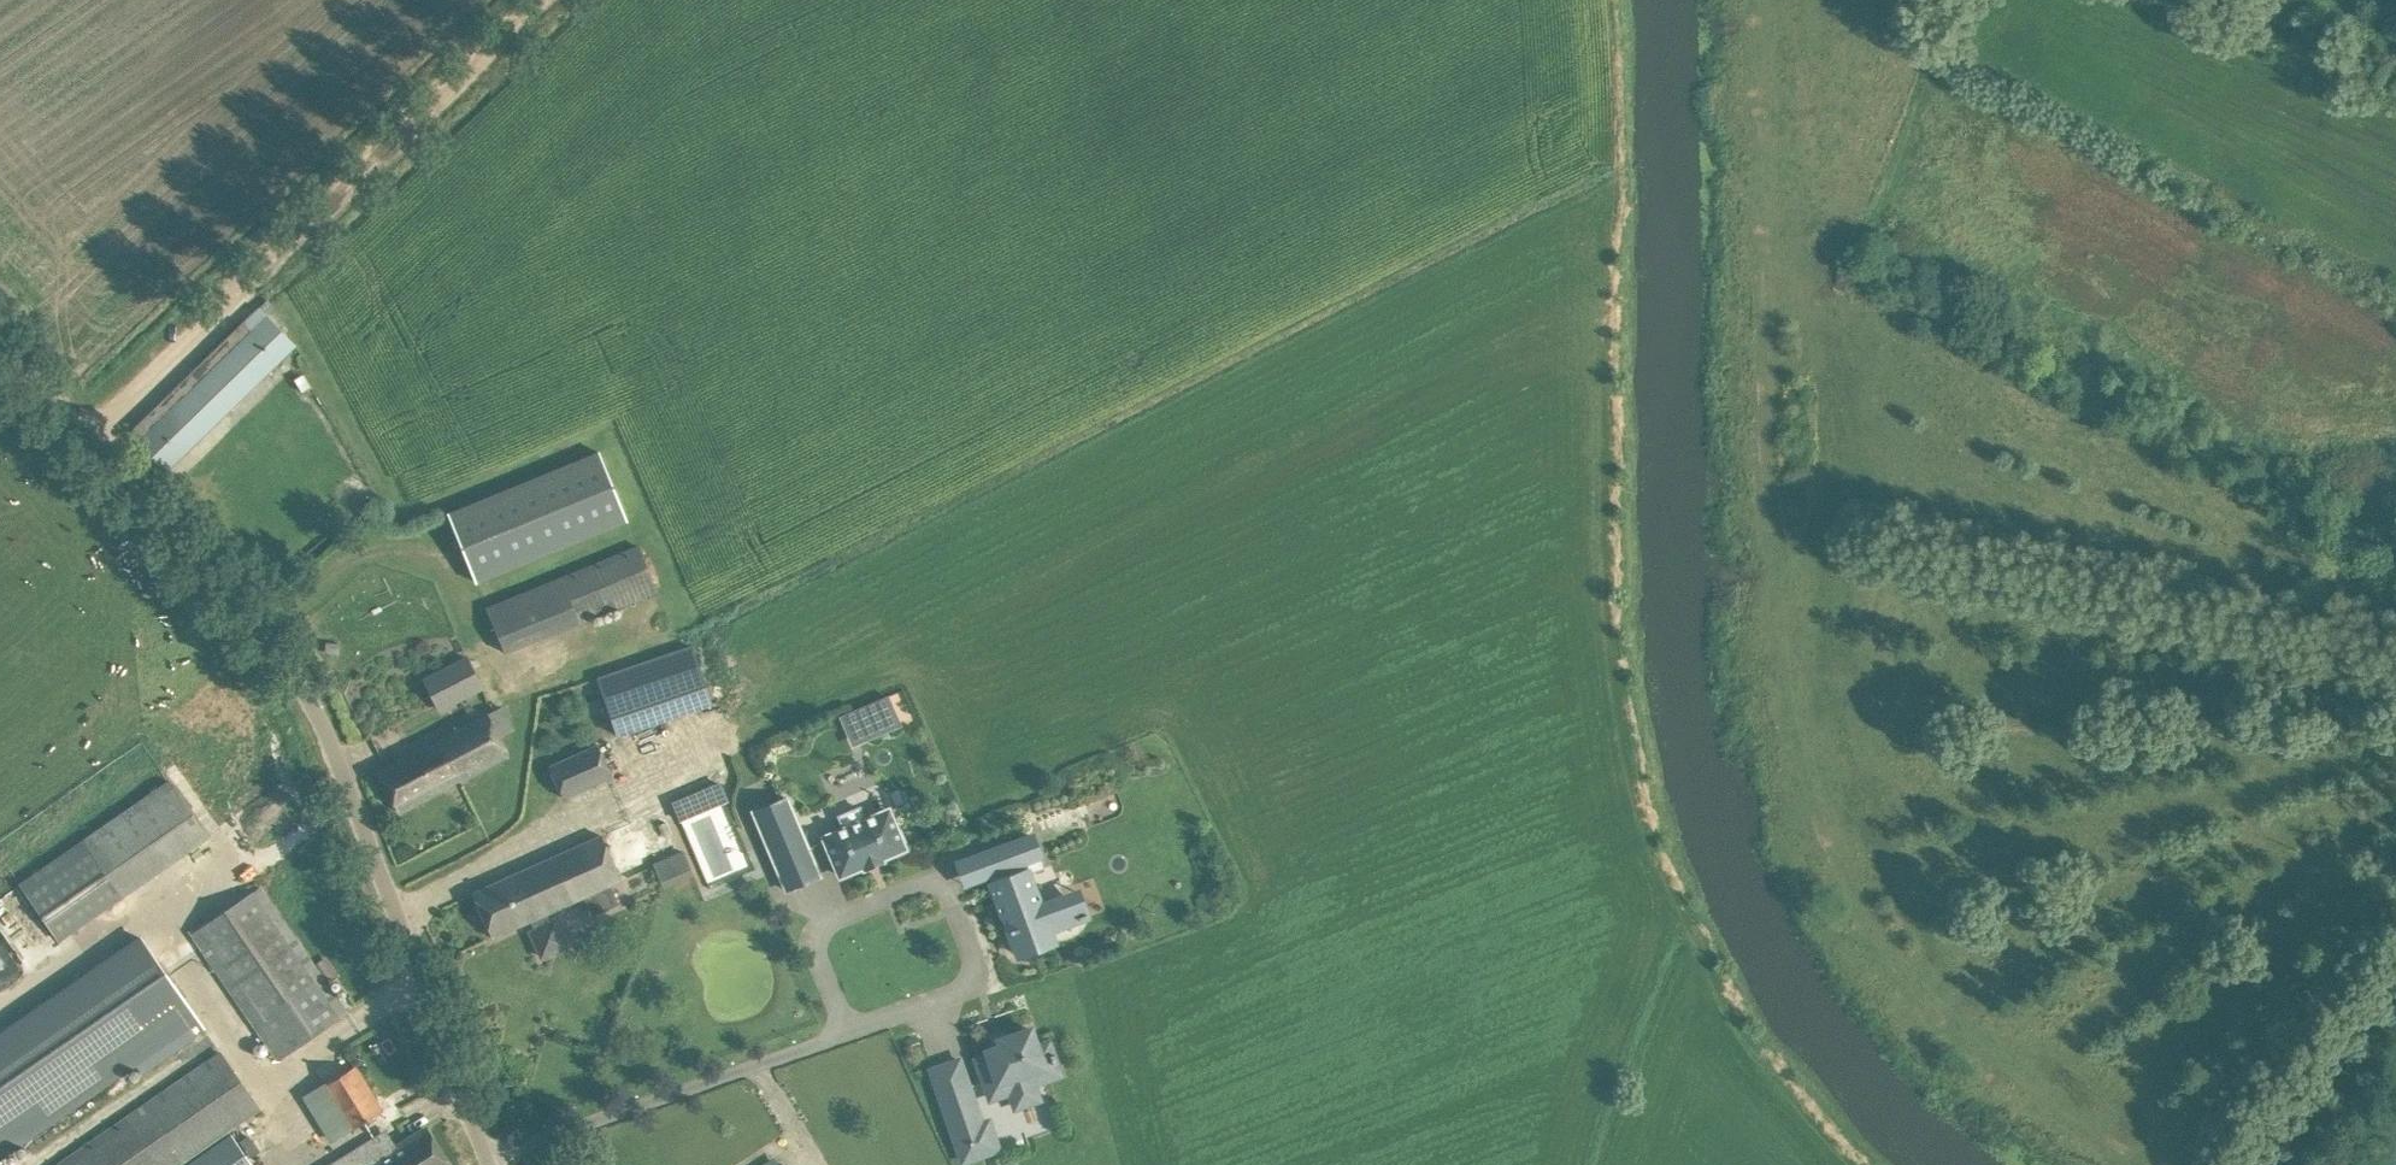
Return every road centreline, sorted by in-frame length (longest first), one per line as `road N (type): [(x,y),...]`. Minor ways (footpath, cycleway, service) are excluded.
road 1 (unclassified): [(500,1148),(315,698),(267,630),(0,336)]
road 2 (track): [(542,0),(94,432)]
road 3 (residential): [(846,1028),(983,981),(943,879),(833,924),(821,947)]
road 4 (residential): [(500,1148),(846,1028)]

